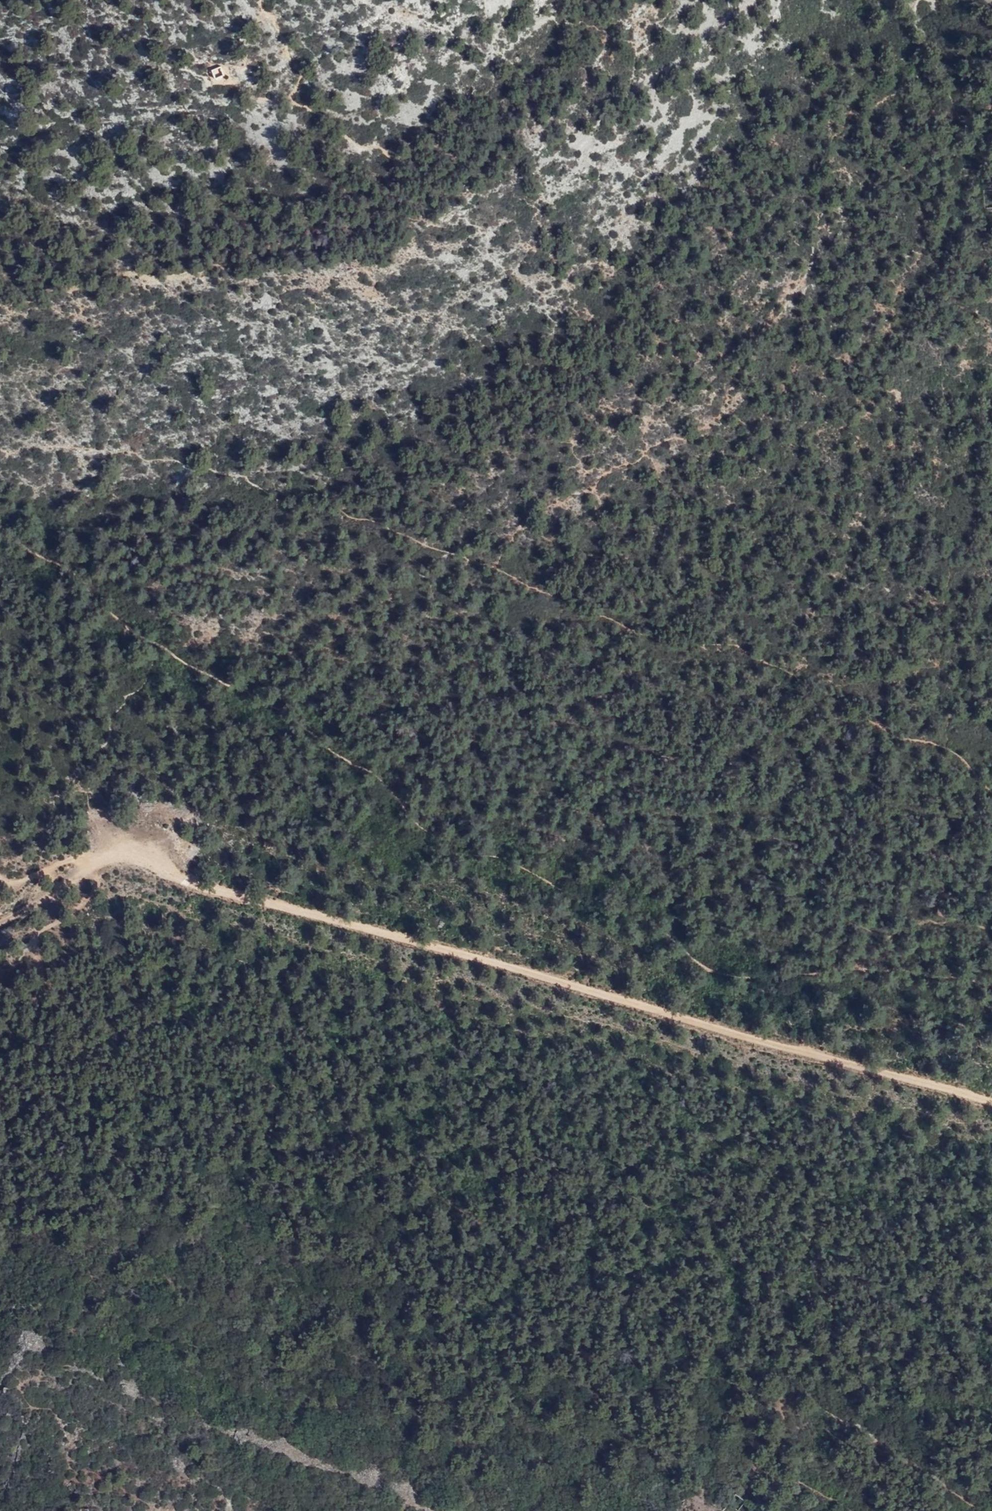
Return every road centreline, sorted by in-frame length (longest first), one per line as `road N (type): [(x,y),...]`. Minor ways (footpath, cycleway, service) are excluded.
road 1 (track): [(0,922),(109,856),(764,1044),(991,1098)]

